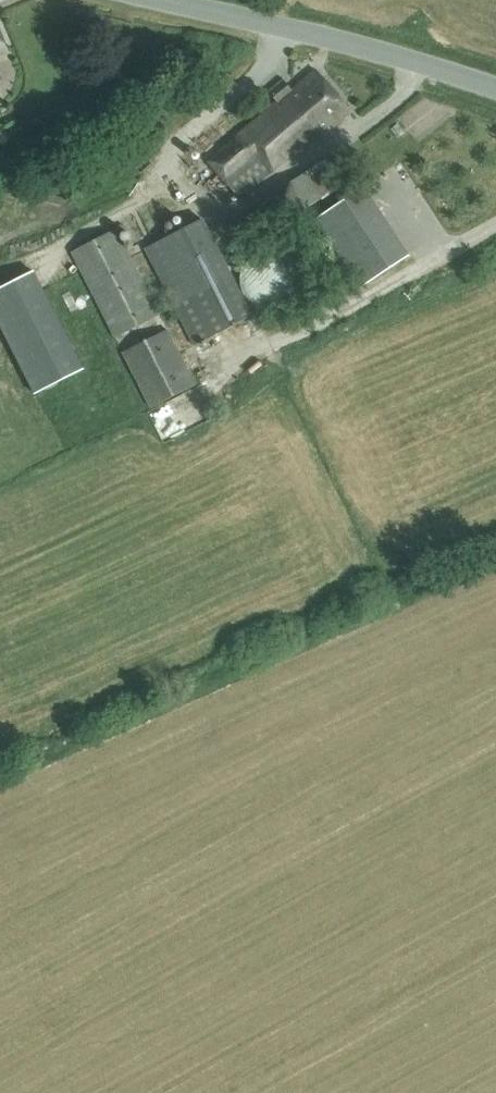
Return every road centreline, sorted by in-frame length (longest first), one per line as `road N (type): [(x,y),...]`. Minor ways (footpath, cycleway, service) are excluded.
road 1 (unclassified): [(495,88),(354,44),(163,0)]

